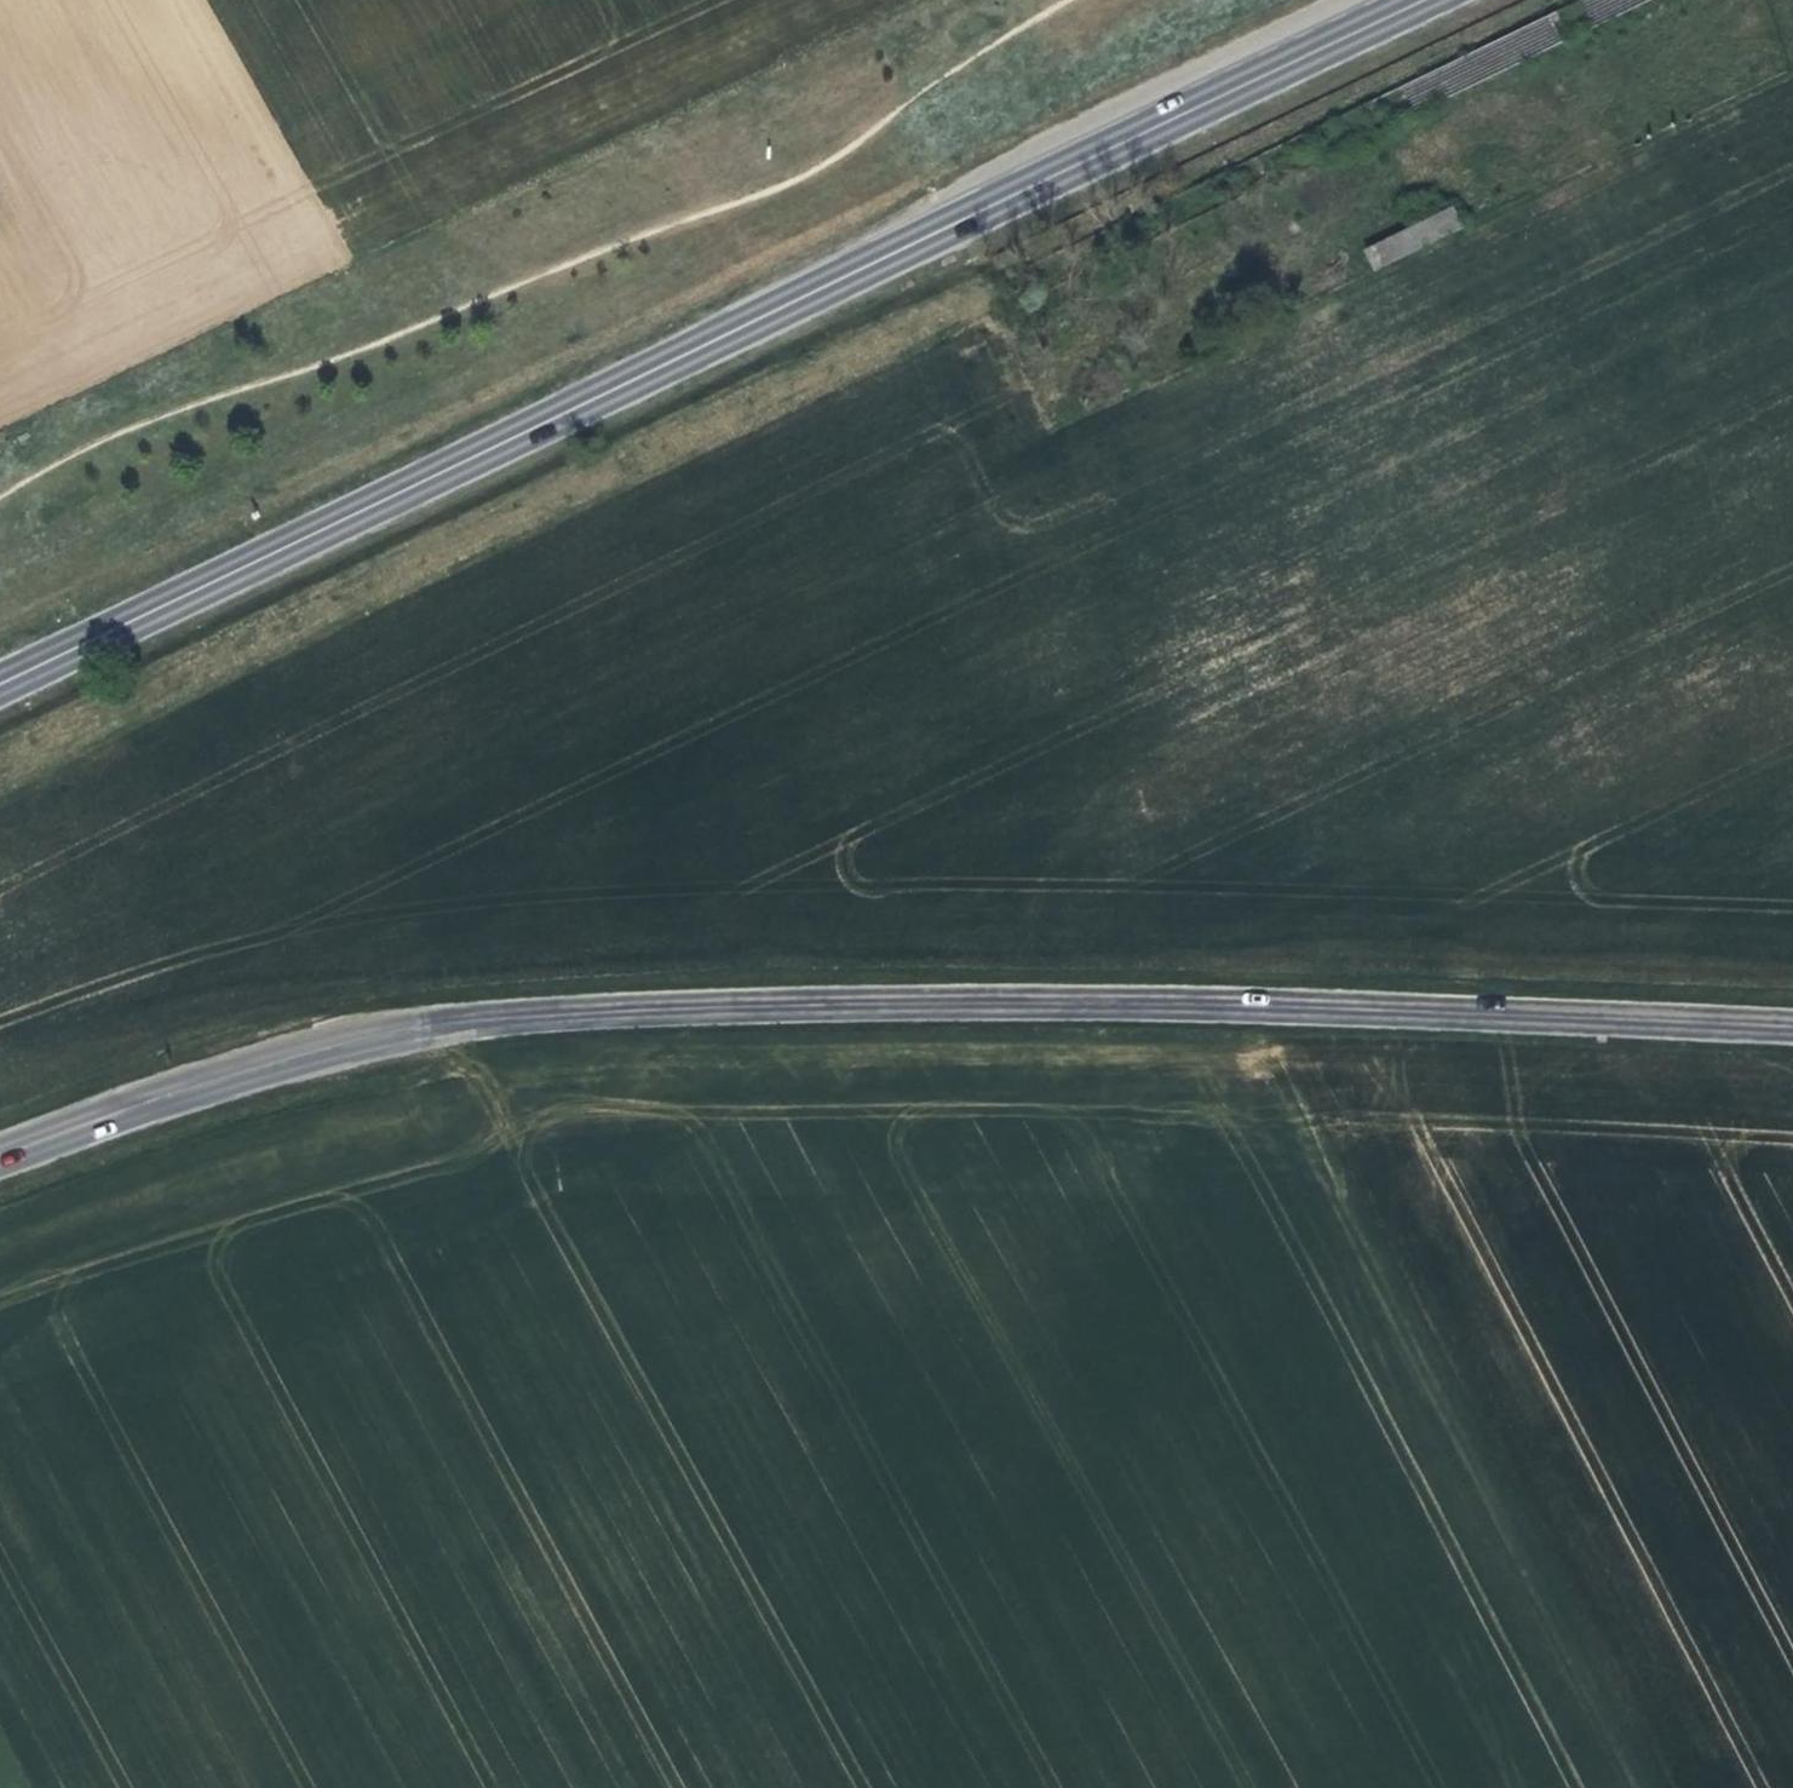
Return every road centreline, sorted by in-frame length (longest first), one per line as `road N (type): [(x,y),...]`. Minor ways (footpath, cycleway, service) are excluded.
road 1 (tertiary): [(1792,1028),(1020,994),(509,1016),(319,1042),(0,1161)]
road 2 (secondary): [(1425,0),(0,684)]

